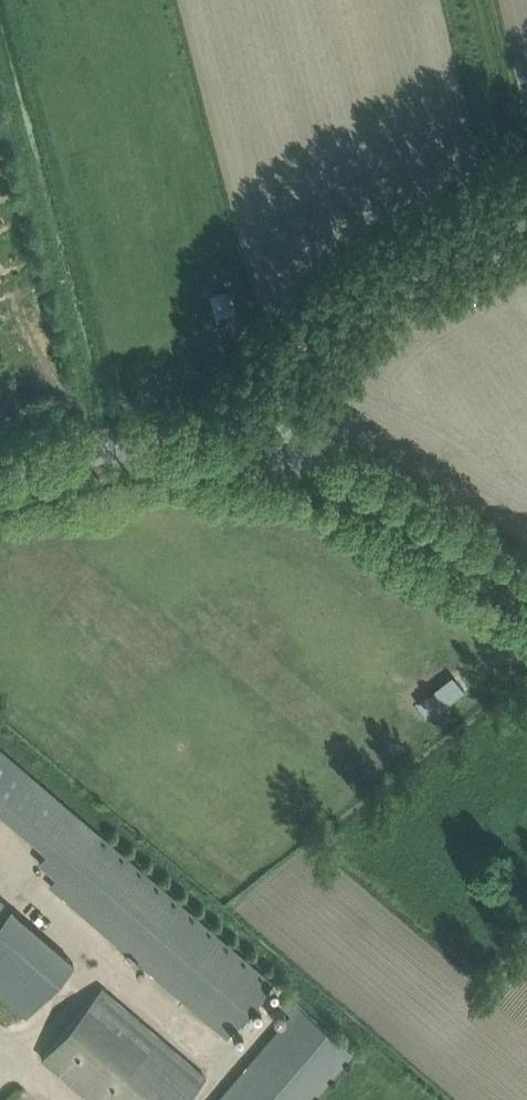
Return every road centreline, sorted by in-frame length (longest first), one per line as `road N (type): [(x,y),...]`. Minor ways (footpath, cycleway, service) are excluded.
road 1 (unclassified): [(262,456),(284,381),(329,302),(389,256),(526,185)]
road 2 (unclassified): [(526,584),(335,472),(262,456)]
road 3 (unclassified): [(0,484),(80,458),(156,448),(262,456)]

